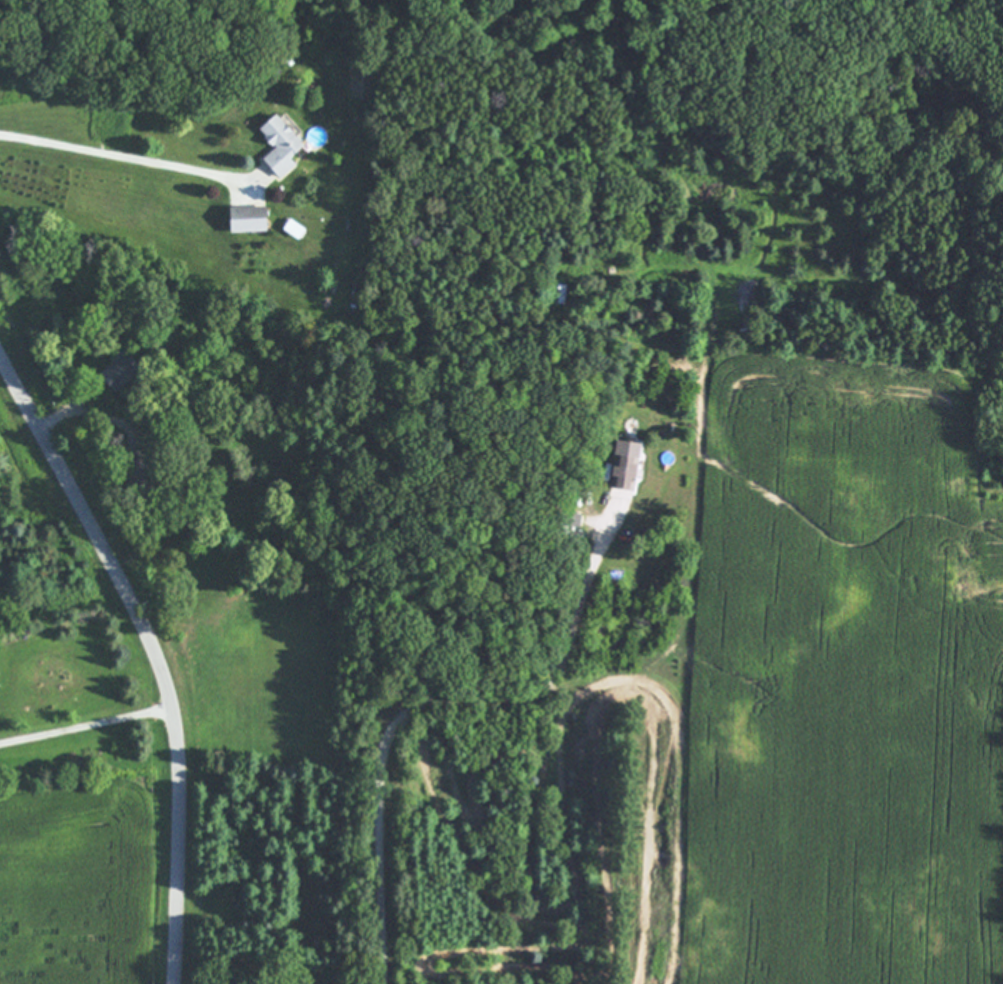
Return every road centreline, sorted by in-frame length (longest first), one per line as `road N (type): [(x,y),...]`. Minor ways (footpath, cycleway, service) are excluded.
road 1 (residential): [(0,353),(170,693),(184,786),(177,983)]

